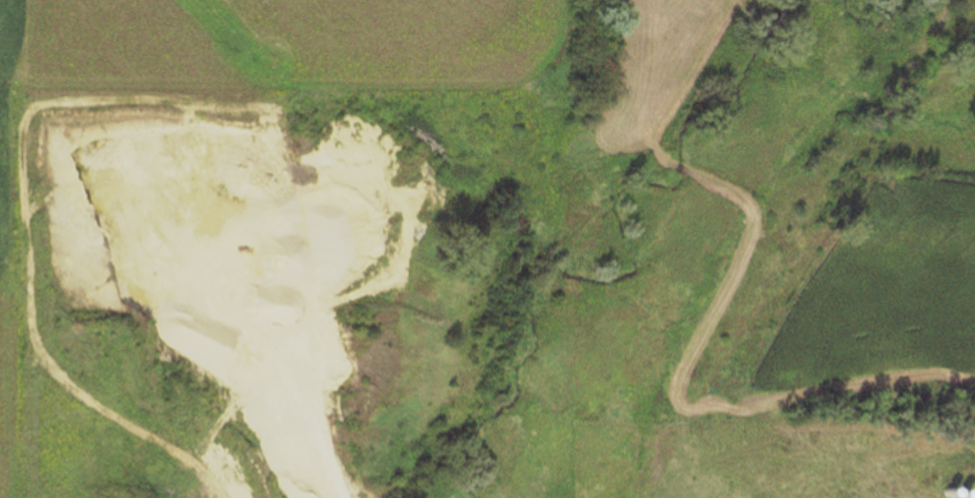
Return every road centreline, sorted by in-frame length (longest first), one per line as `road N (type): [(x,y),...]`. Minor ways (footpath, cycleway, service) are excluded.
road 1 (track): [(326,497),(274,363)]

